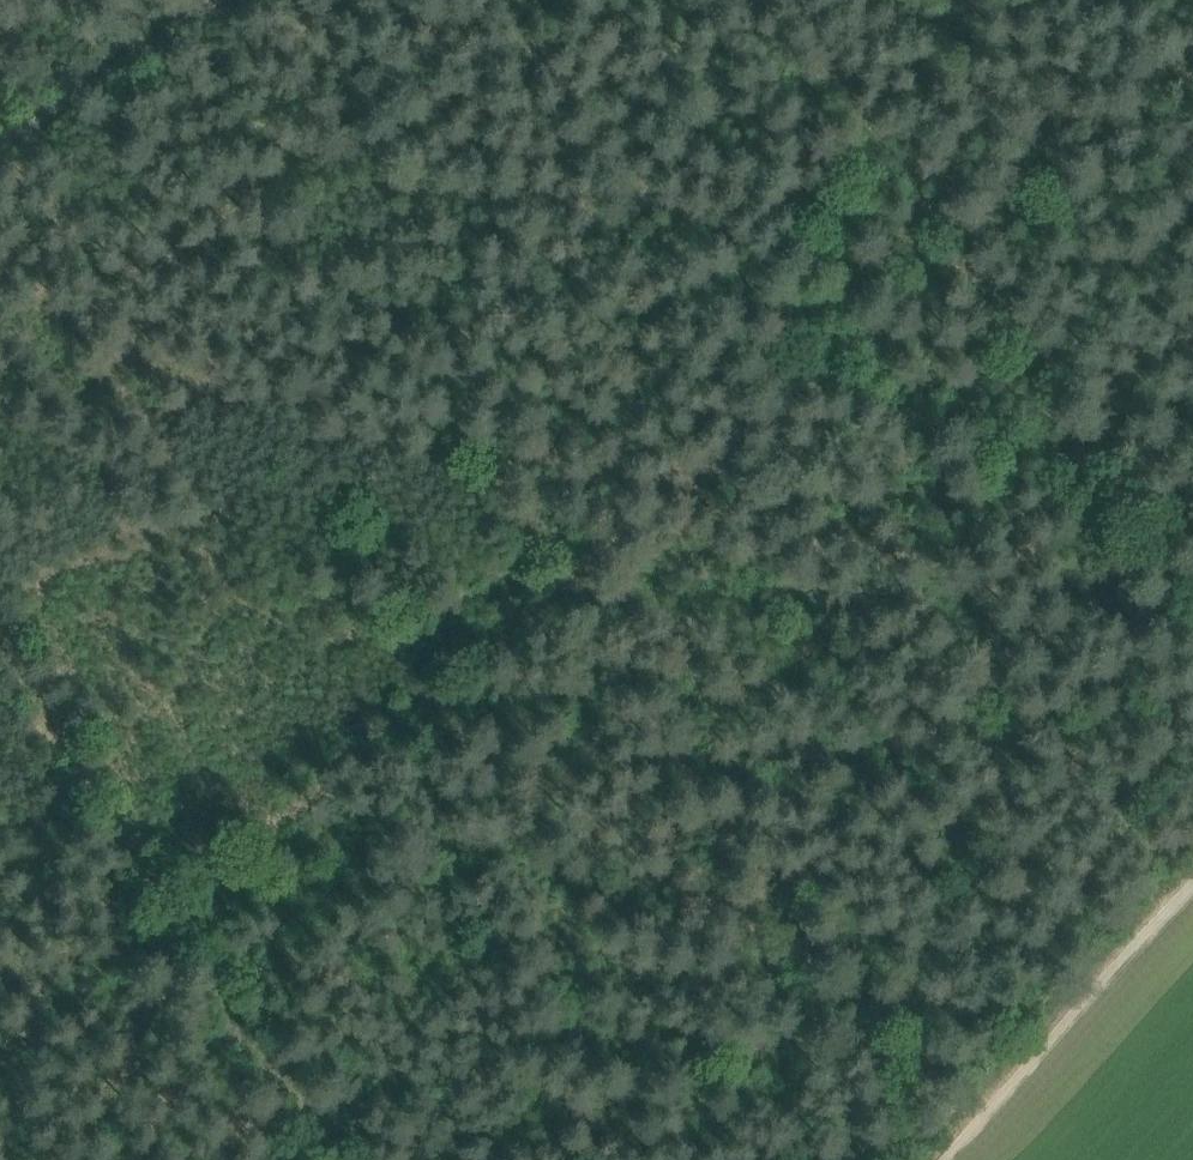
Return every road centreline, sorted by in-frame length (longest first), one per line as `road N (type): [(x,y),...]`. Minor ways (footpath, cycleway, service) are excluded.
road 1 (track): [(328,1159),(0,640)]
road 2 (track): [(940,1159),(1192,881)]

